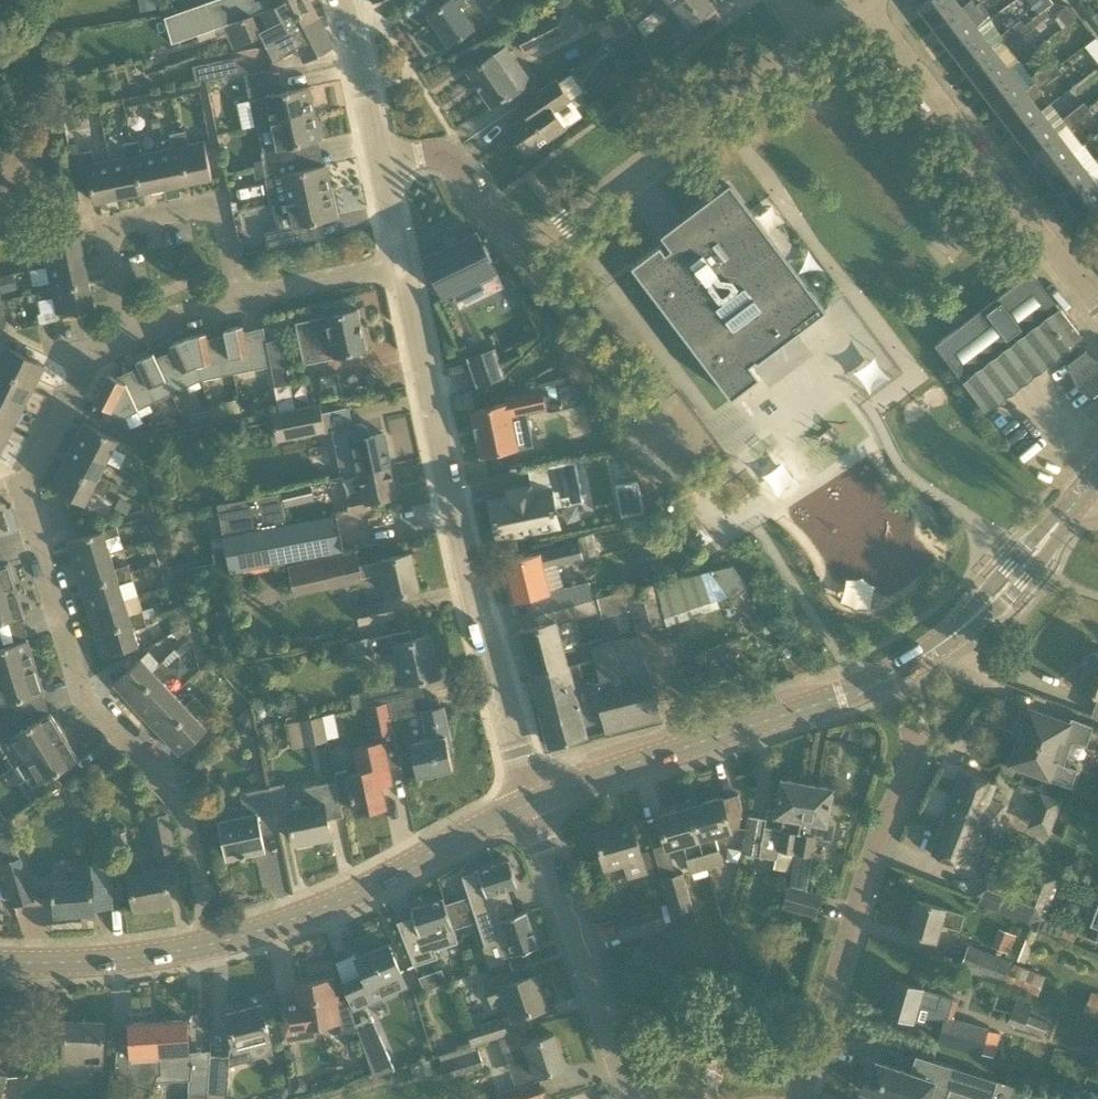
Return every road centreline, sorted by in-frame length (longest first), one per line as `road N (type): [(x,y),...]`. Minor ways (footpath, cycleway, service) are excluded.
road 1 (residential): [(213,944),(183,804),(82,697),(20,489),(89,360),(128,340)]
road 2 (tertiary): [(529,803),(895,672),(985,607),(1086,490)]
road 3 (residential): [(380,161),(435,152),(453,160),(524,254),(812,36)]
road 4 (residential): [(529,803),(470,583),(402,266)]
road 5 (unclassified): [(798,1098),(876,847),(911,766),(912,725)]
road 6 (residential): [(1097,304),(863,0)]
road 7 (tertiary): [(213,944),(341,899),(529,803)]
road 8 (residential): [(128,340),(106,229),(219,205),(241,304)]
road 9 (unclassified): [(632,1098),(529,803)]
road 10 (tertiary): [(0,962),(138,957),(213,944)]
road 11 (residential): [(380,161),(338,0)]
road 12 (residential): [(241,304),(402,266)]

